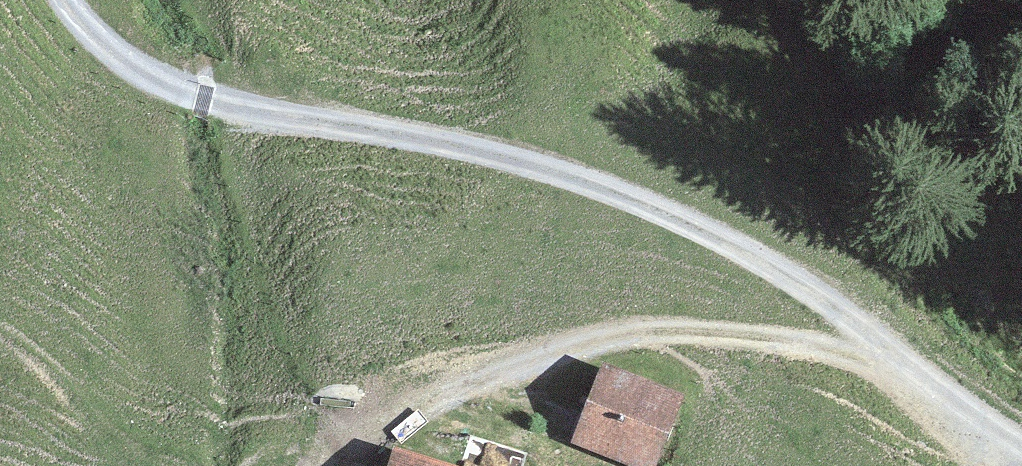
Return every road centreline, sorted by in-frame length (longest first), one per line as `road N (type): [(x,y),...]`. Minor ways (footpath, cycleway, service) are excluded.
road 1 (track): [(71,0),(136,64),(179,83),(284,112),(422,135),(696,230),(809,296),(1021,461)]
road 2 (track): [(910,381),(649,322),(271,465)]

